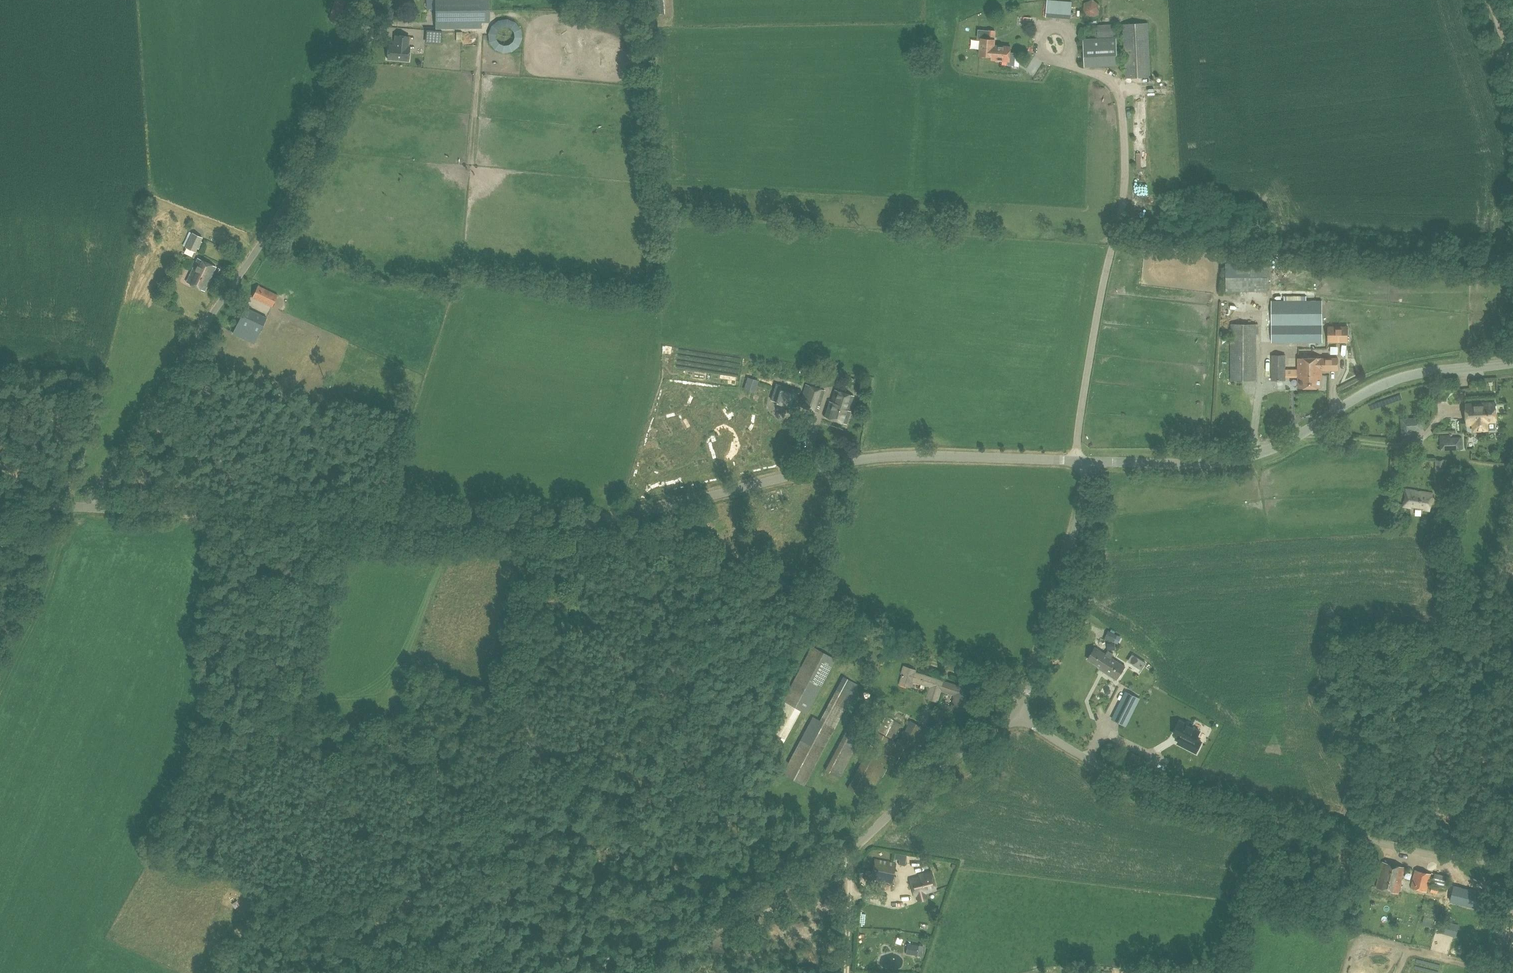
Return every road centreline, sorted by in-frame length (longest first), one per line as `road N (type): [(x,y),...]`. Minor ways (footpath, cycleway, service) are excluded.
road 1 (unclassified): [(88,507),(560,524),(876,459),(1095,461)]
road 2 (unclassified): [(88,507),(281,212),(370,0)]
road 3 (track): [(227,513),(224,662),(247,768),(350,927),(427,972)]
road 4 (unclassified): [(1512,857),(1320,831),(1161,794),(1110,773),(1015,712)]
road 5 (track): [(1025,701),(579,523)]
road 6 (unclassified): [(653,972),(852,849),(1015,712)]
road 7 (unclassified): [(1512,362),(1391,381),(1276,448),(1237,460),(1095,461)]
road 8 (unclassified): [(1015,712),(1095,461)]
road 9 (track): [(1119,91),(1161,86),(1153,20),(1125,17)]
road 10 (track): [(852,849),(847,972)]

